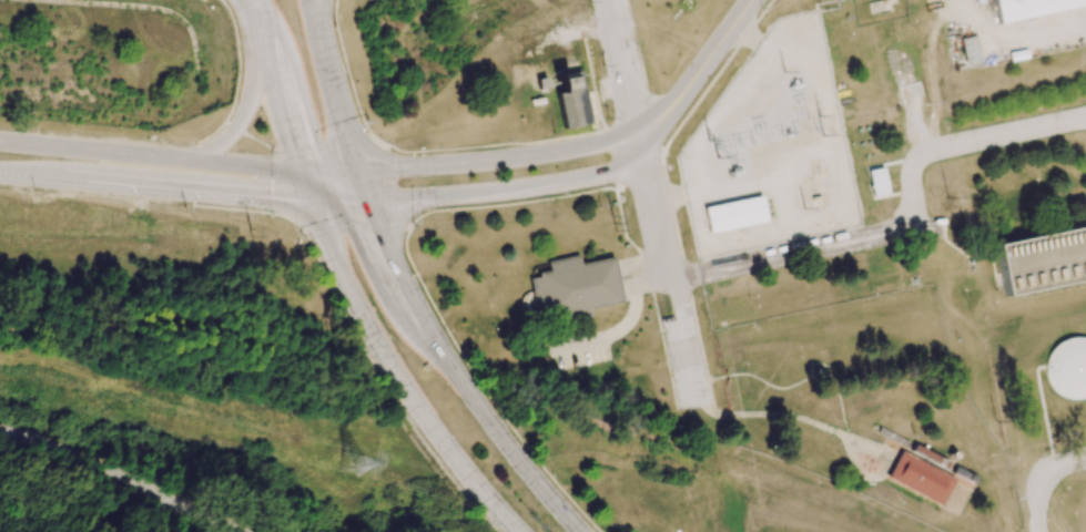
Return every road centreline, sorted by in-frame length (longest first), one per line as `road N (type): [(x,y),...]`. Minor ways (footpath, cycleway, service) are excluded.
road 1 (primary): [(311,202),(385,358),(461,468),(520,531)]
road 2 (primary): [(354,170),(0,142)]
road 3 (secondary): [(638,142),(354,170)]
road 4 (secondary): [(366,201),(568,178),(608,168),(638,142)]
road 5 (residential): [(696,402),(638,142)]
road 6 (primary): [(62,180),(311,202)]
road 7 (primary): [(583,531),(458,376)]
road 8 (primary): [(255,2),(246,112),(222,144),(185,160)]
road 9 (secondary): [(751,0),(663,120),(638,142)]
road 10 (primary): [(354,170),(307,0)]
road 11 (primary): [(419,308),(354,170)]
road 12 (residential): [(638,142),(609,0)]
road 13 (primary): [(271,83),(311,202)]

